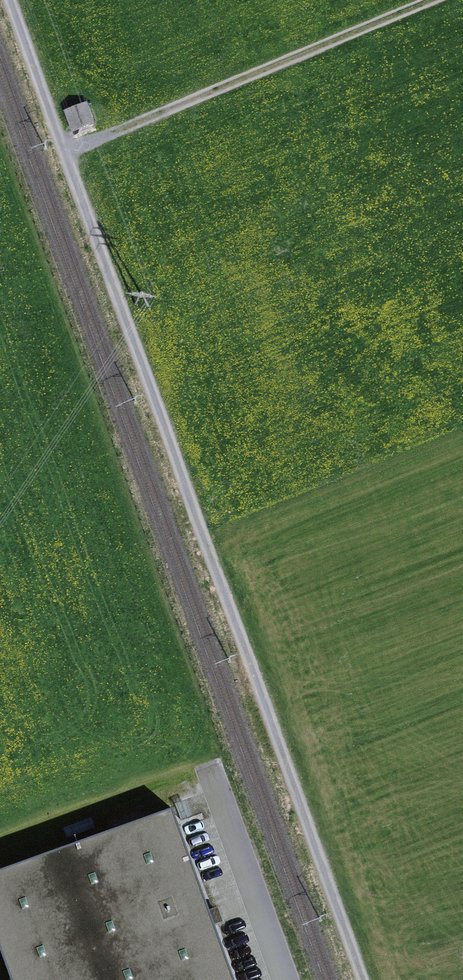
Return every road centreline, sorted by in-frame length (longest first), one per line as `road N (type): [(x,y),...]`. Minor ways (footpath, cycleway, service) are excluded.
road 1 (track): [(362,979),(10,0)]
road 2 (track): [(64,151),(429,0)]
road 3 (unclassified): [(206,762),(284,979)]

